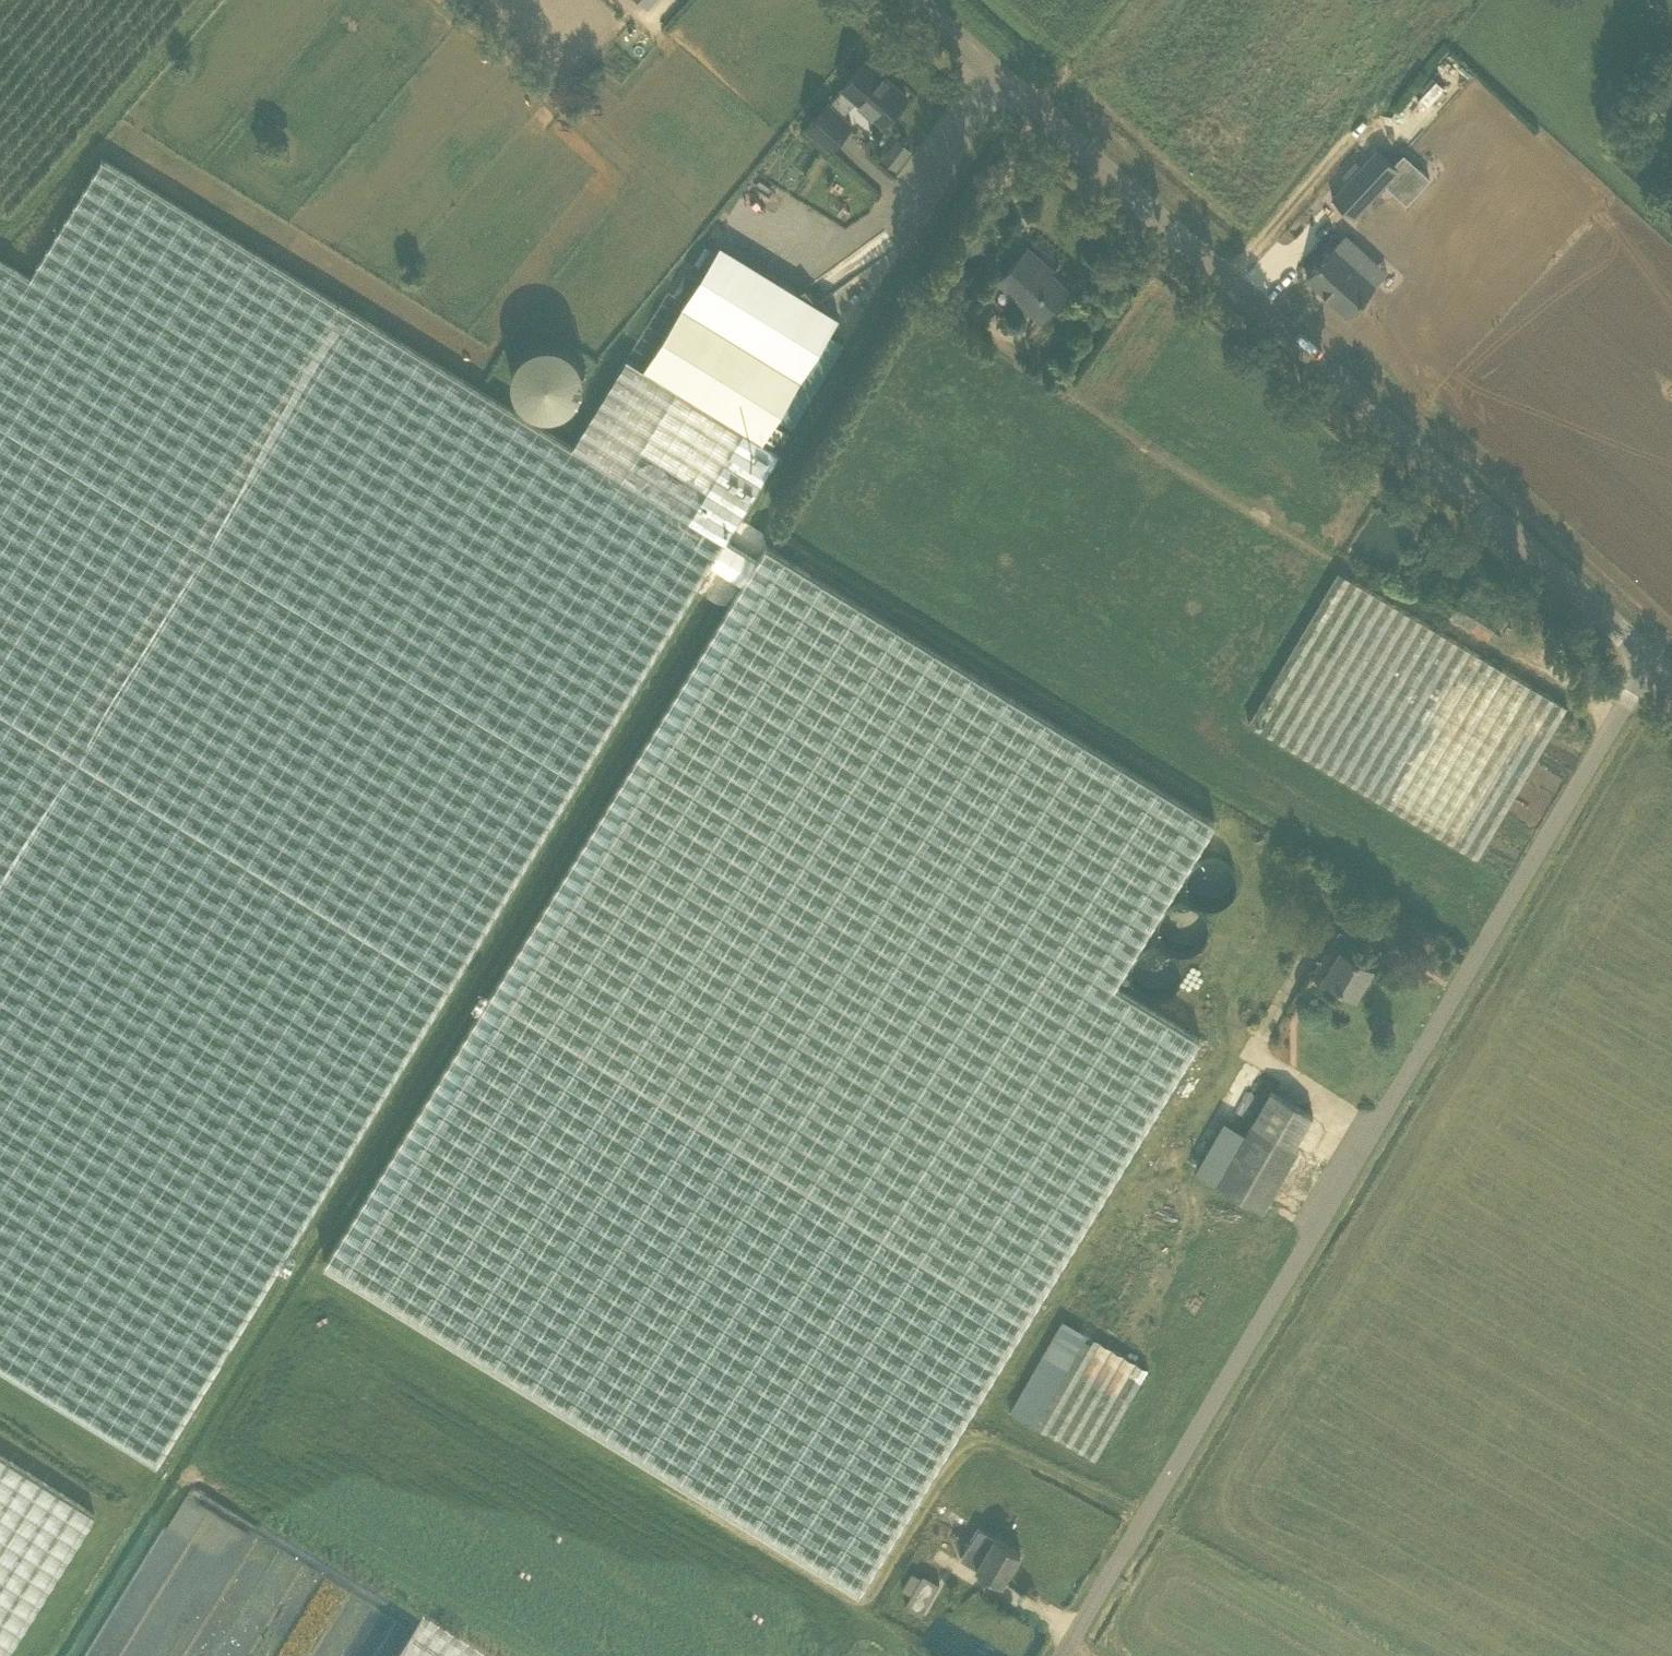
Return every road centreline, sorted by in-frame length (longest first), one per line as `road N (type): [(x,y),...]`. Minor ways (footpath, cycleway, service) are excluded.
road 1 (unclassified): [(1079,1655),(1635,686),(1657,663)]
road 2 (unclassified): [(1657,663),(1188,232),(1014,98),(920,0)]

